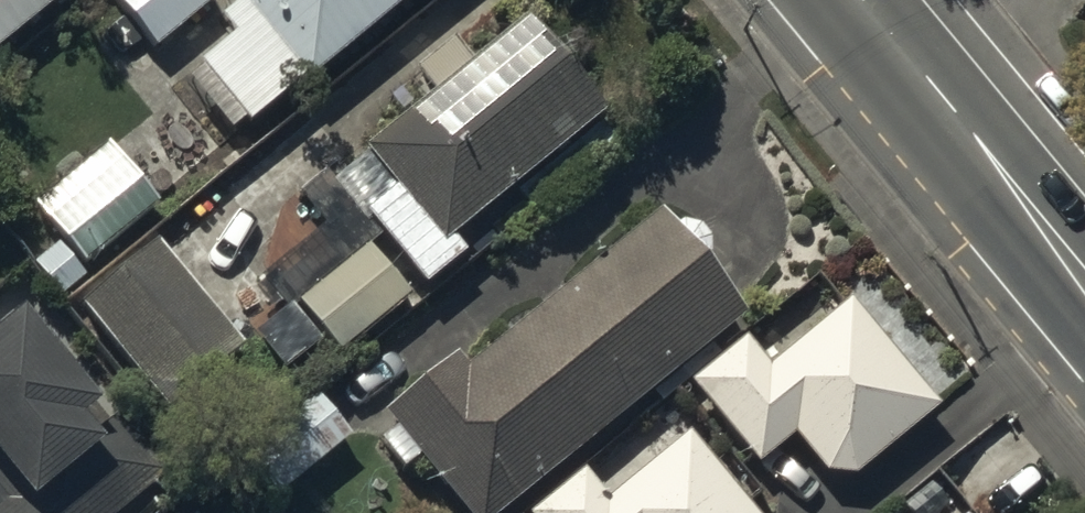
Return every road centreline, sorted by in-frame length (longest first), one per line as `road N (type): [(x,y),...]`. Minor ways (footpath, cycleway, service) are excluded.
road 1 (secondary): [(1084,283),(863,0)]

